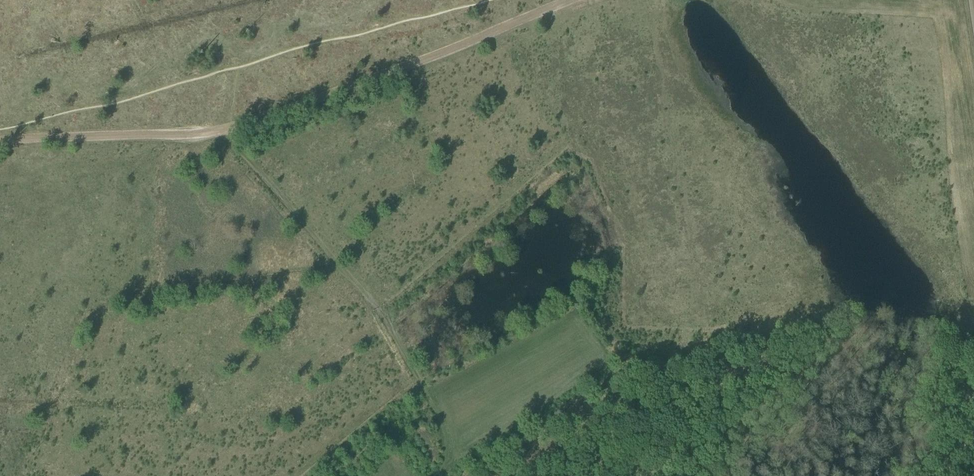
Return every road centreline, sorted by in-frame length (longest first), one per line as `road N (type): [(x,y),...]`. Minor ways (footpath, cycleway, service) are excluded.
road 1 (track): [(231,127),(578,0)]
road 2 (track): [(0,140),(231,127)]

